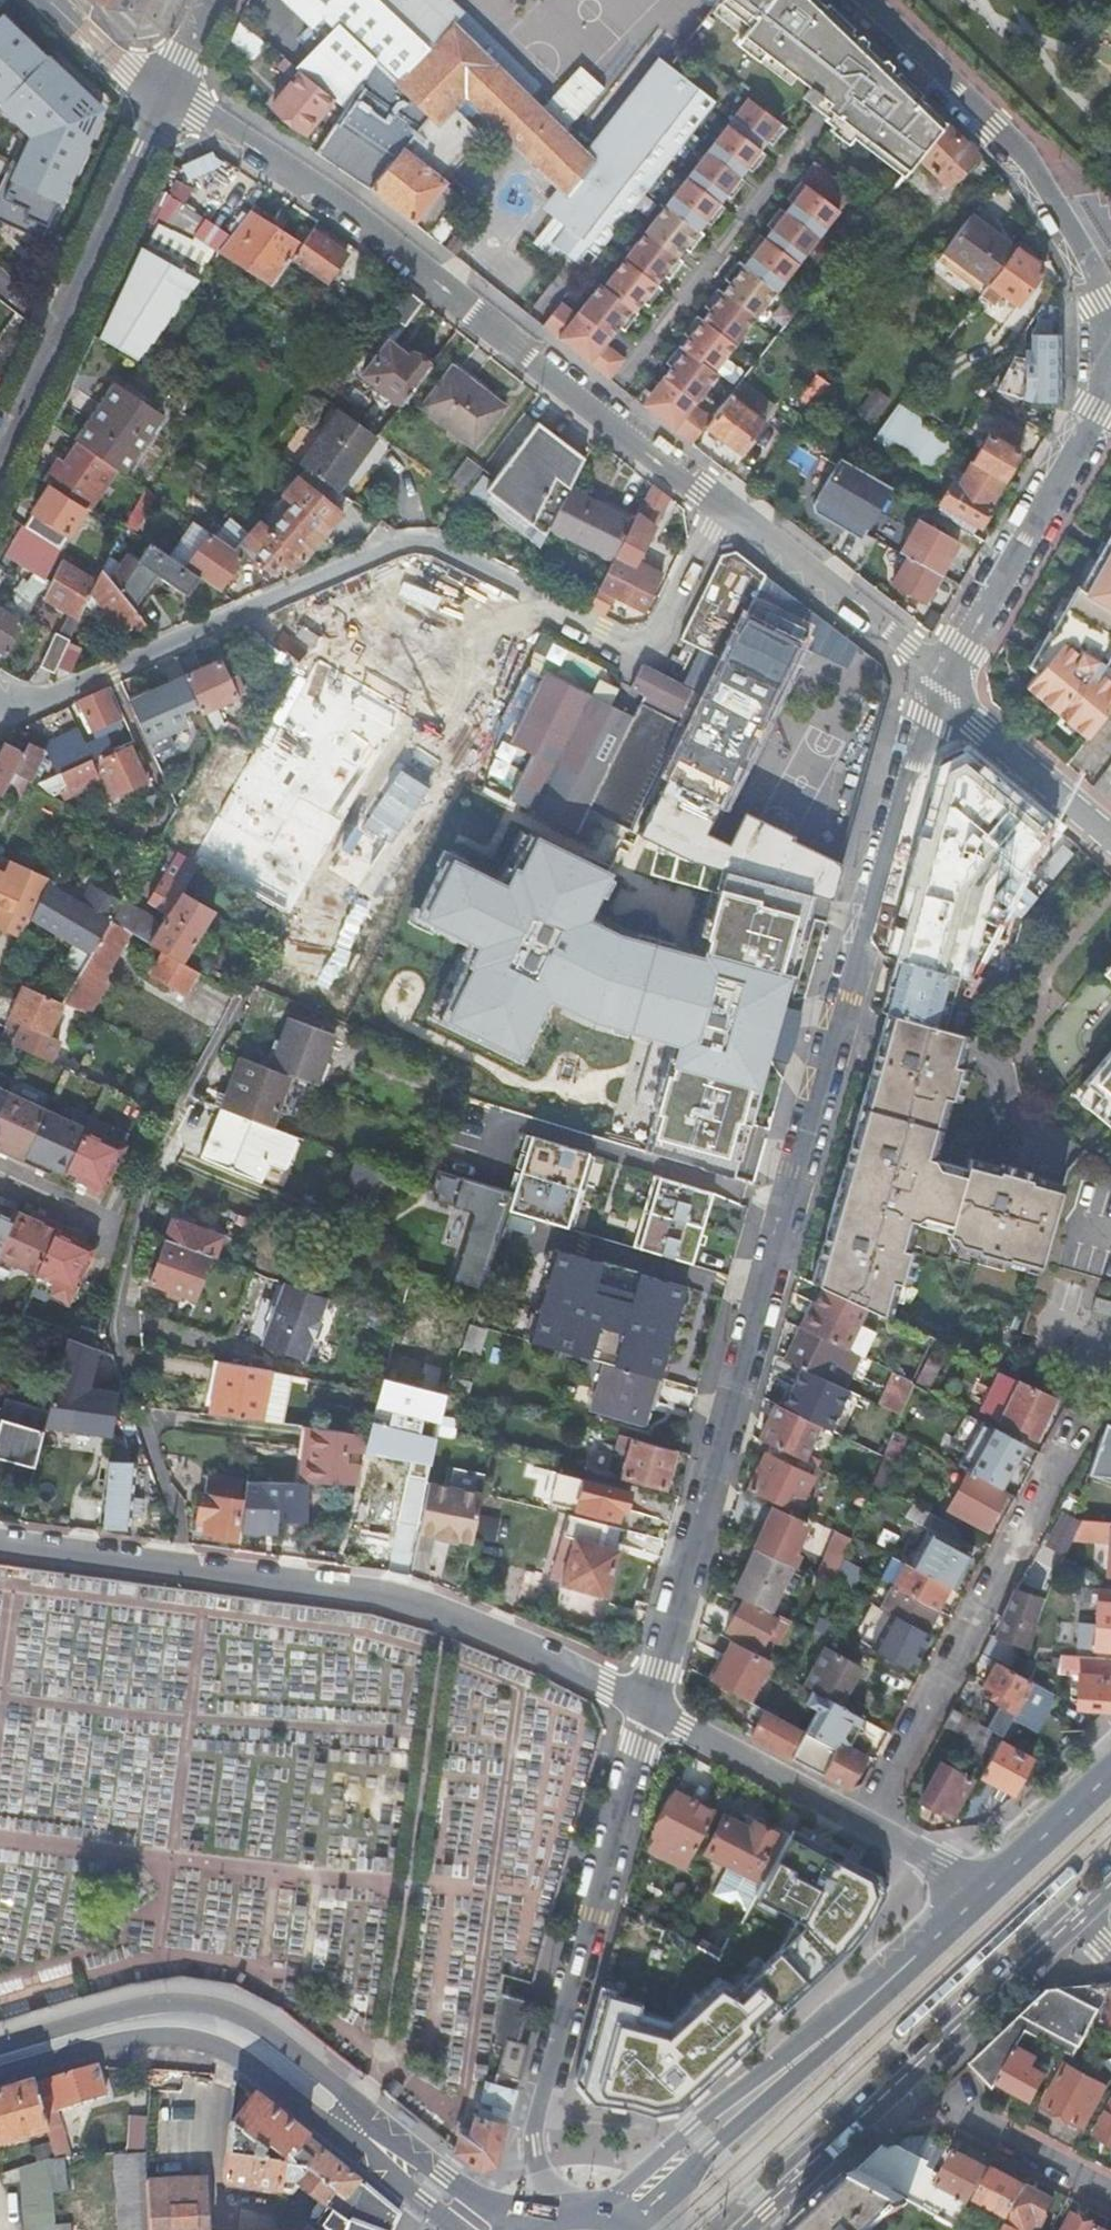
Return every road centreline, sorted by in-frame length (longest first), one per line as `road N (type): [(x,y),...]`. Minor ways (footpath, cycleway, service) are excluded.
road 1 (residential): [(653,1705),(797,1172),(947,685)]
road 2 (residential): [(0,702),(83,681),(417,543),(451,550),(617,638),(651,639),(665,628),(721,514)]
road 3 (residential): [(165,95),(332,205),(721,514)]
road 4 (residential): [(275,920),(136,1189),(121,1353),(184,1568)]
road 5 (secondary): [(0,2060),(139,2023),(197,2021),(238,2034),(485,2229)]
road 6 (residential): [(572,2215),(541,2175),(534,2143),(653,1705)]
road 7 (residential): [(653,1705),(490,1631),(384,1598),(184,1568)]
road 8 (primary): [(979,1898),(608,2218)]
road 9 (residential): [(749,2229),(1083,1924)]
road 10 (residential): [(1070,1424),(870,1827)]
road 11 (residential): [(1110,309),(1023,160),(850,0)]
road 12 (residential): [(165,95),(0,459)]
road 13 (residential): [(947,685),(1110,376)]
road 14 (residential): [(721,514),(947,685)]
road 15 (residential): [(870,1827),(653,1705)]
road 16 (residential): [(1110,837),(979,725),(947,685)]
road 17 (residential): [(1110,2195),(945,2103)]
road 18 (residential): [(184,1568),(0,1544)]
road 19 (primary): [(1110,1774),(979,1898)]
road 20 (residential): [(53,0),(126,72),(165,95)]
road 21 (residential): [(979,1898),(936,1863),(870,1827)]

